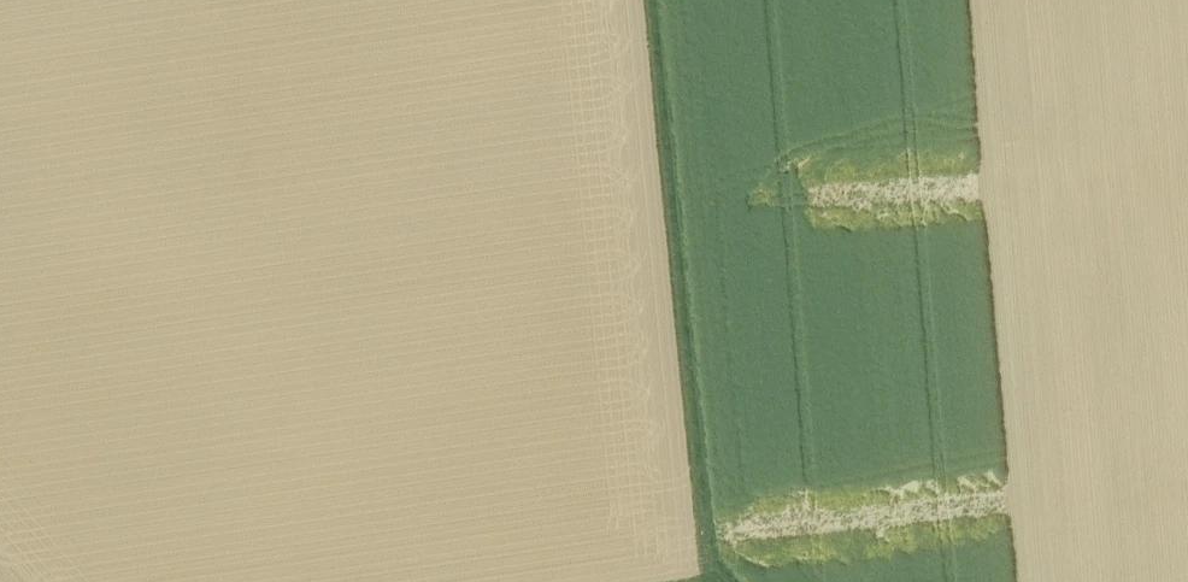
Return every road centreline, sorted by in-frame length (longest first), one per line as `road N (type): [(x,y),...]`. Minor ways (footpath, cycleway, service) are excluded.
road 1 (track): [(728,581),(670,0)]

